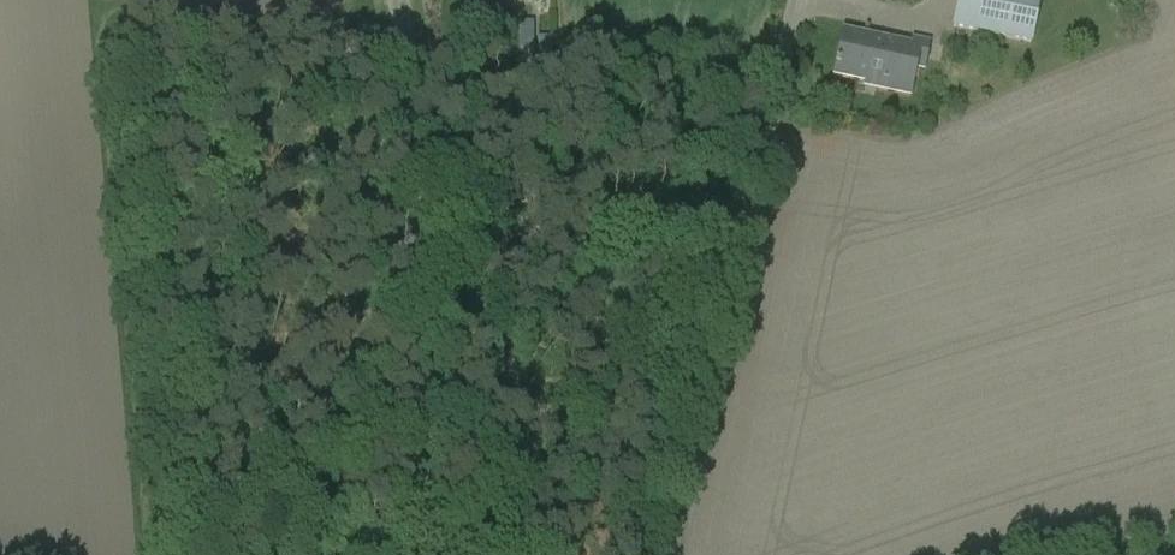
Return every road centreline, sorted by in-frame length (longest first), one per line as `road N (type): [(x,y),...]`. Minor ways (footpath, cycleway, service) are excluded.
road 1 (unclassified): [(682,554),(795,0)]
road 2 (unclassified): [(444,554),(405,0)]

